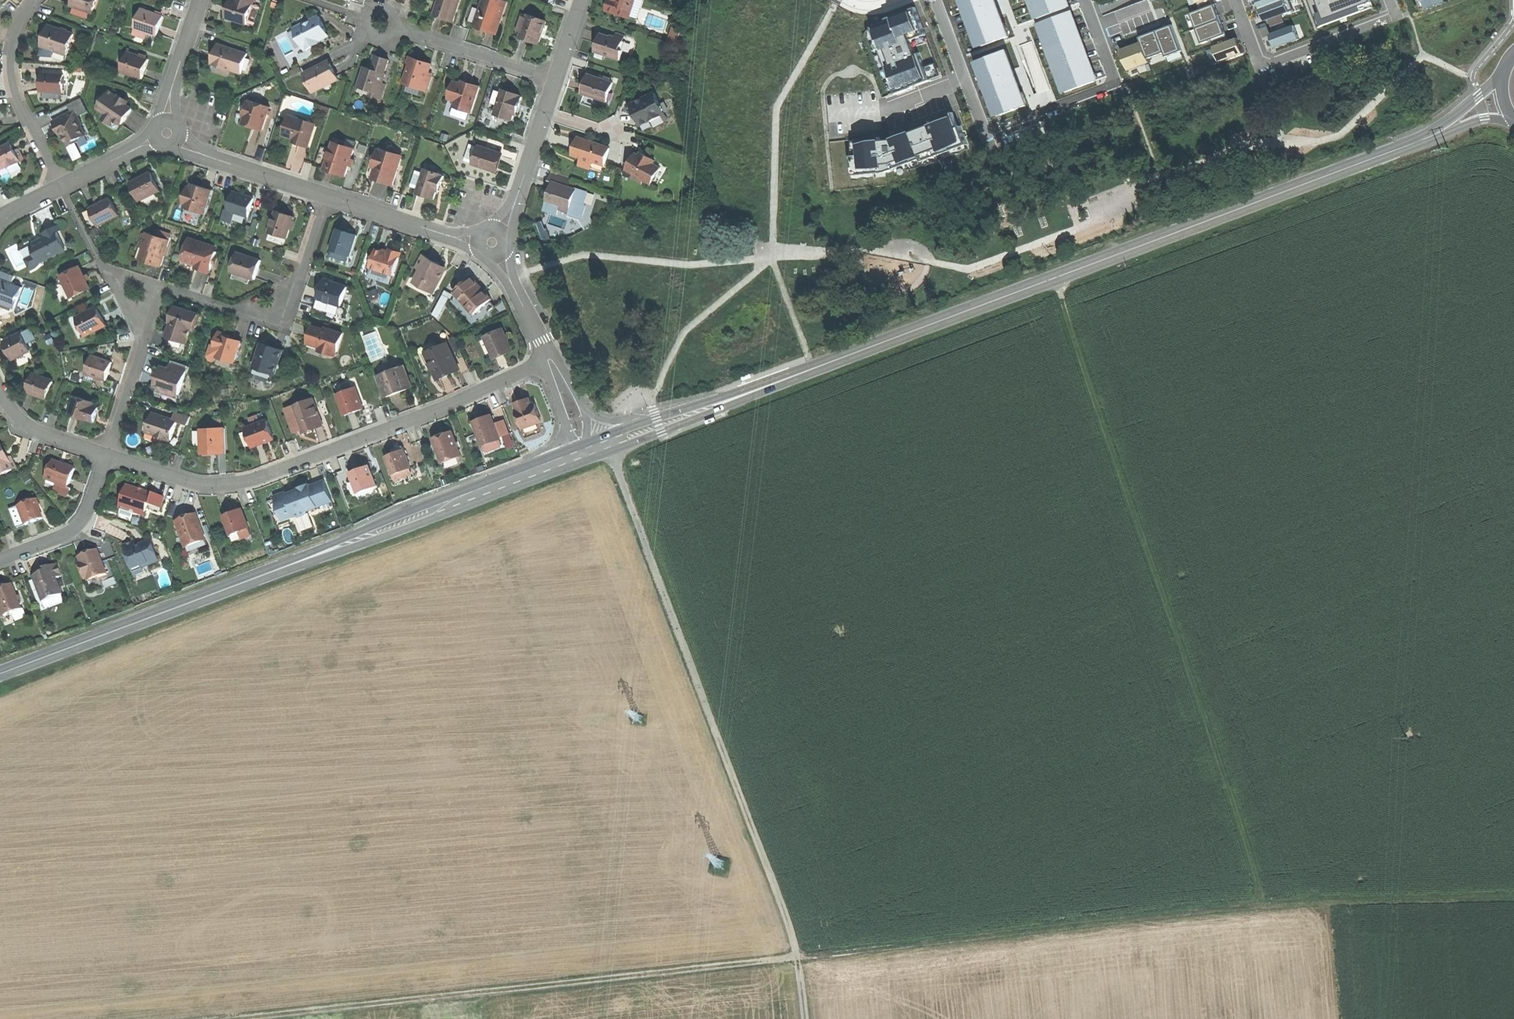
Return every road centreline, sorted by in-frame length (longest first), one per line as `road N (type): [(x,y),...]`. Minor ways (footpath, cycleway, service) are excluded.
road 1 (track): [(249,1018),(1267,906)]
road 2 (tertiary): [(699,411),(1427,138)]
road 3 (track): [(1267,906),(1057,279)]
road 4 (tertiary): [(0,675),(574,456)]
road 5 (track): [(805,1018),(790,929),(608,443)]
road 6 (residential): [(549,358),(439,411),(252,479),(188,481),(109,455)]
road 7 (residential): [(936,0),(984,133),(1115,83),(1085,0)]
road 8 (residential): [(326,196),(285,317),(252,317),(161,287)]
road 9 (track): [(1267,906),(1513,899)]
road 10 (residential): [(1236,0),(1260,64),(1397,16),(1391,0)]
road 11 (residential): [(34,0),(14,37),(12,80),(61,189)]
road 12 (residential): [(557,79),(382,22)]
road 13 (residential): [(493,241),(326,196)]
road 14 (residential): [(326,196),(167,133)]
road 15 (residential): [(109,455),(72,529),(0,560)]
road 16 (residential): [(546,111),(511,216),(493,241)]
road 17 (residential): [(167,133),(169,99),(202,0)]
road 18 (residential): [(109,455),(30,427),(0,389)]
road 19 (residential): [(549,358),(493,241)]

